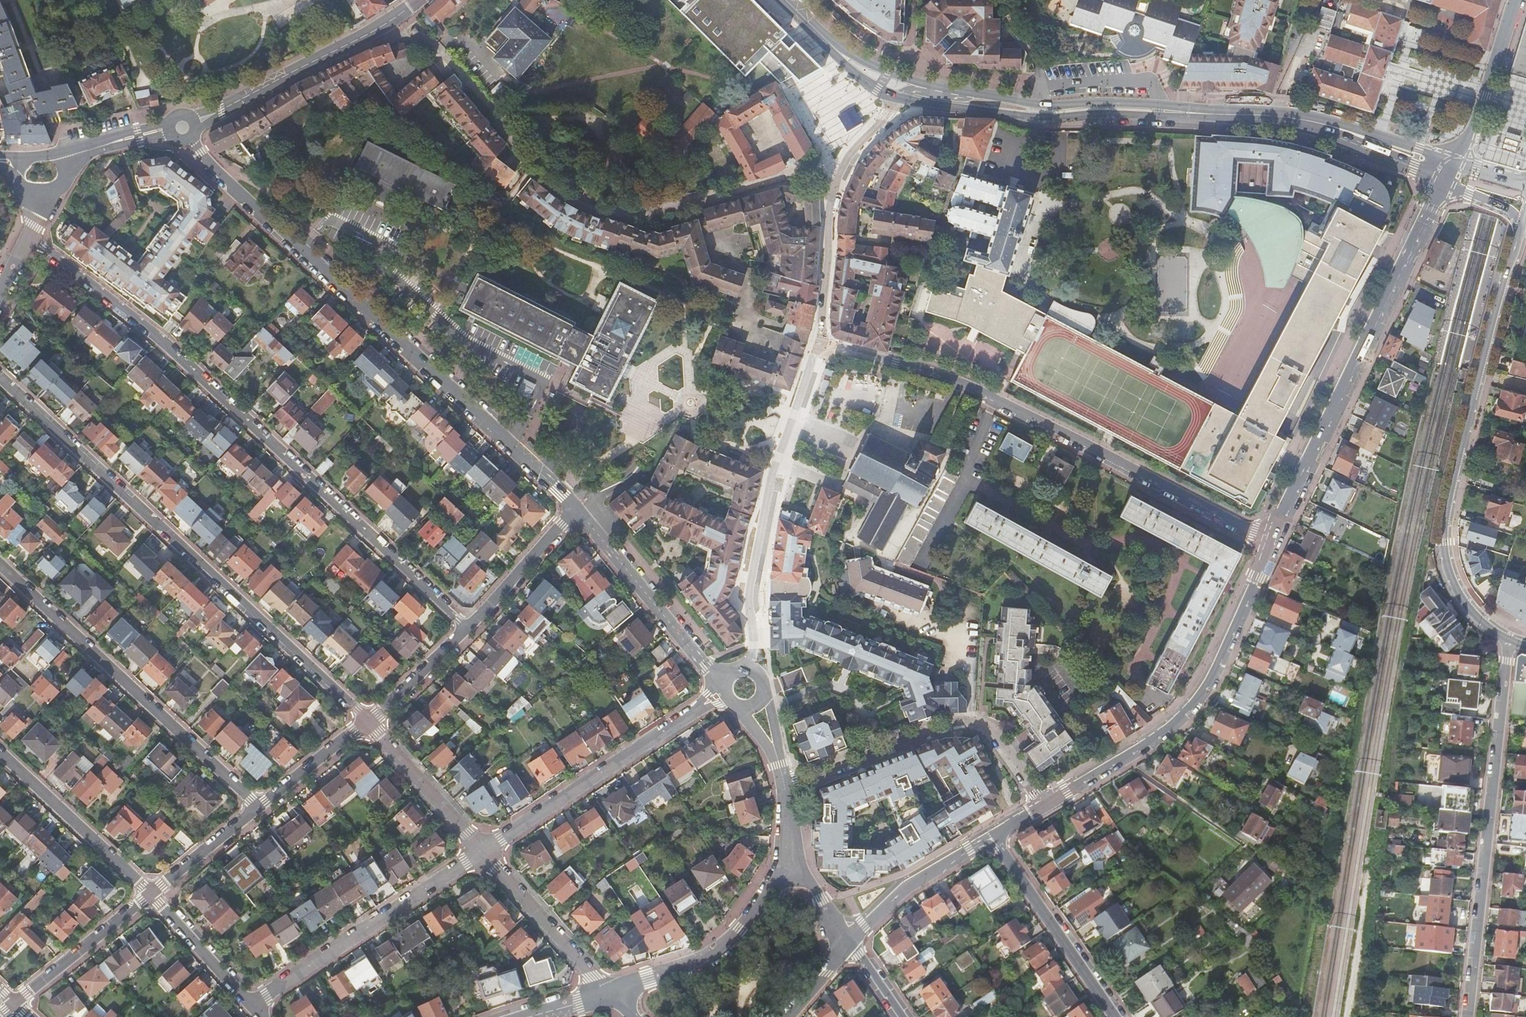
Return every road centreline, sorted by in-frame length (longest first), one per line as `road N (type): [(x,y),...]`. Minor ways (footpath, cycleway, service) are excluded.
road 1 (residential): [(29,237),(161,338),(468,628)]
road 2 (residential): [(576,509),(182,128)]
road 3 (residential): [(370,721),(0,376)]
road 4 (residential): [(1273,541),(954,380),(821,343)]
road 5 (residential): [(834,186),(789,179),(657,211),(599,202),(552,172),(430,40)]
road 6 (secondary): [(1523,225),(1444,542),(1464,603),(1508,641)]
road 7 (residential): [(1273,541),(1445,182)]
road 8 (residential): [(1508,641),(1468,1016)]
road 9 (residential): [(1044,806),(1156,738),(1200,696),(1273,541)]
road 10 (residential): [(0,561),(259,808)]
road 11 (residential): [(821,343),(769,485),(749,594),(749,668)]
road 12 (residential): [(788,791),(974,723),(998,737),(1044,806)]
road 13 (secondary): [(898,97),(1045,118),(1205,114)]
road 14 (residential): [(483,852),(724,692)]
road 15 (secondary): [(1205,114),(1107,101),(1033,104),(920,81)]
road 16 (residential): [(252,1006),(483,852)]
road 17 (residential): [(793,856),(755,914),(710,957),(612,994)]
road 18 (residential): [(182,128),(385,24)]
road 19 (residential): [(726,679),(709,670),(576,509)]
road 20 (residential): [(1114,1016),(993,838)]
road 21 (residential): [(0,750),(153,892)]
road 22 (residential): [(612,994),(483,852)]
road 23 (residential): [(849,941),(903,890),(993,838)]
road 24 (residential): [(153,892),(15,1004)]
road 25 (residential): [(483,852),(370,721)]
road 26 (residential): [(1456,161),(1515,0)]
road 27 (residential): [(468,628),(576,509)]
road 28 (residential): [(834,186),(821,343)]
road 29 (residential): [(153,892),(252,1006)]
road 30 (secondary): [(785,0),(867,81),(898,97)]
road 31 (secondary): [(920,81),(845,48),(801,0)]
road 32 (track): [(1371,872),(1348,1016)]
road 33 (residential): [(370,721),(259,808)]
road 34 (secondary): [(1205,114),(1340,129)]
road 35 (residential): [(259,808),(153,892)]
road 36 (residential): [(468,628),(370,721)]
road 37 (secondary): [(1456,161),(1340,129)]

